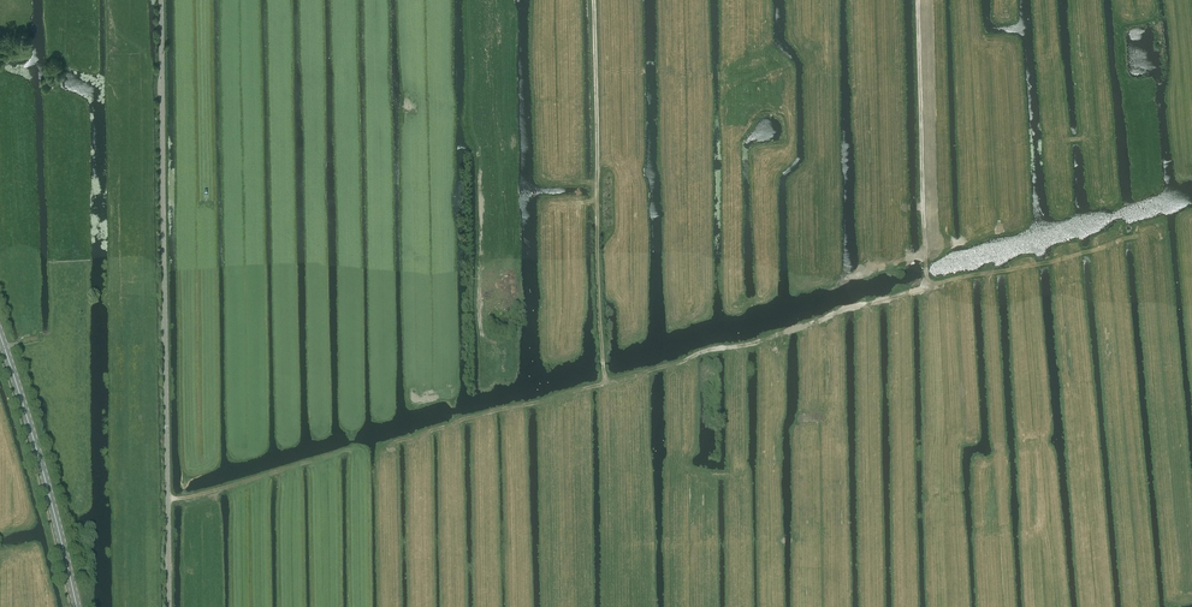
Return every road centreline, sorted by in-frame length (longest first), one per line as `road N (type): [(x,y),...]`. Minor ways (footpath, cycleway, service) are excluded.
road 1 (unclassified): [(169,606),(161,0)]
road 2 (track): [(605,384),(594,0)]
road 3 (track): [(927,287),(919,0)]
road 4 (primary): [(77,606),(0,333)]
road 5 (track): [(351,451),(168,499)]

